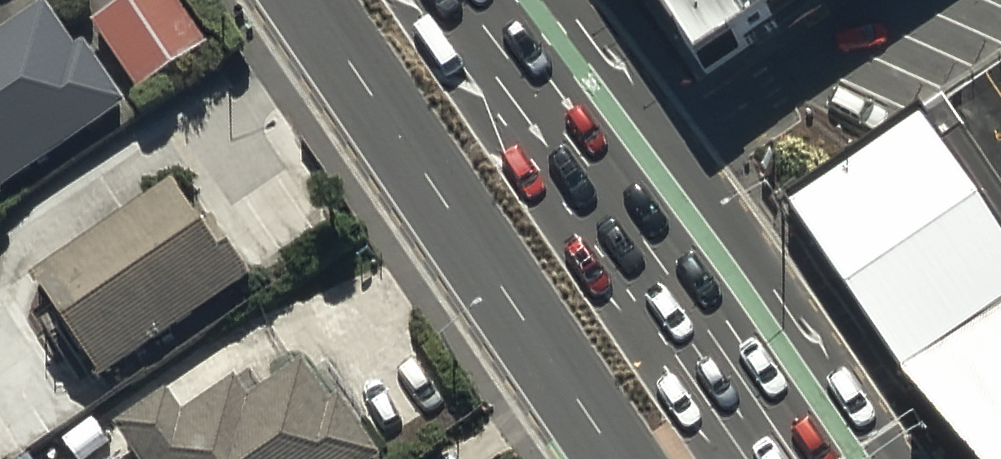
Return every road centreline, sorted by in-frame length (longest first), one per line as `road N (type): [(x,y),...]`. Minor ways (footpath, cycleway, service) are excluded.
road 1 (primary): [(461,0),(794,458)]
road 2 (primary): [(621,458),(308,0)]

